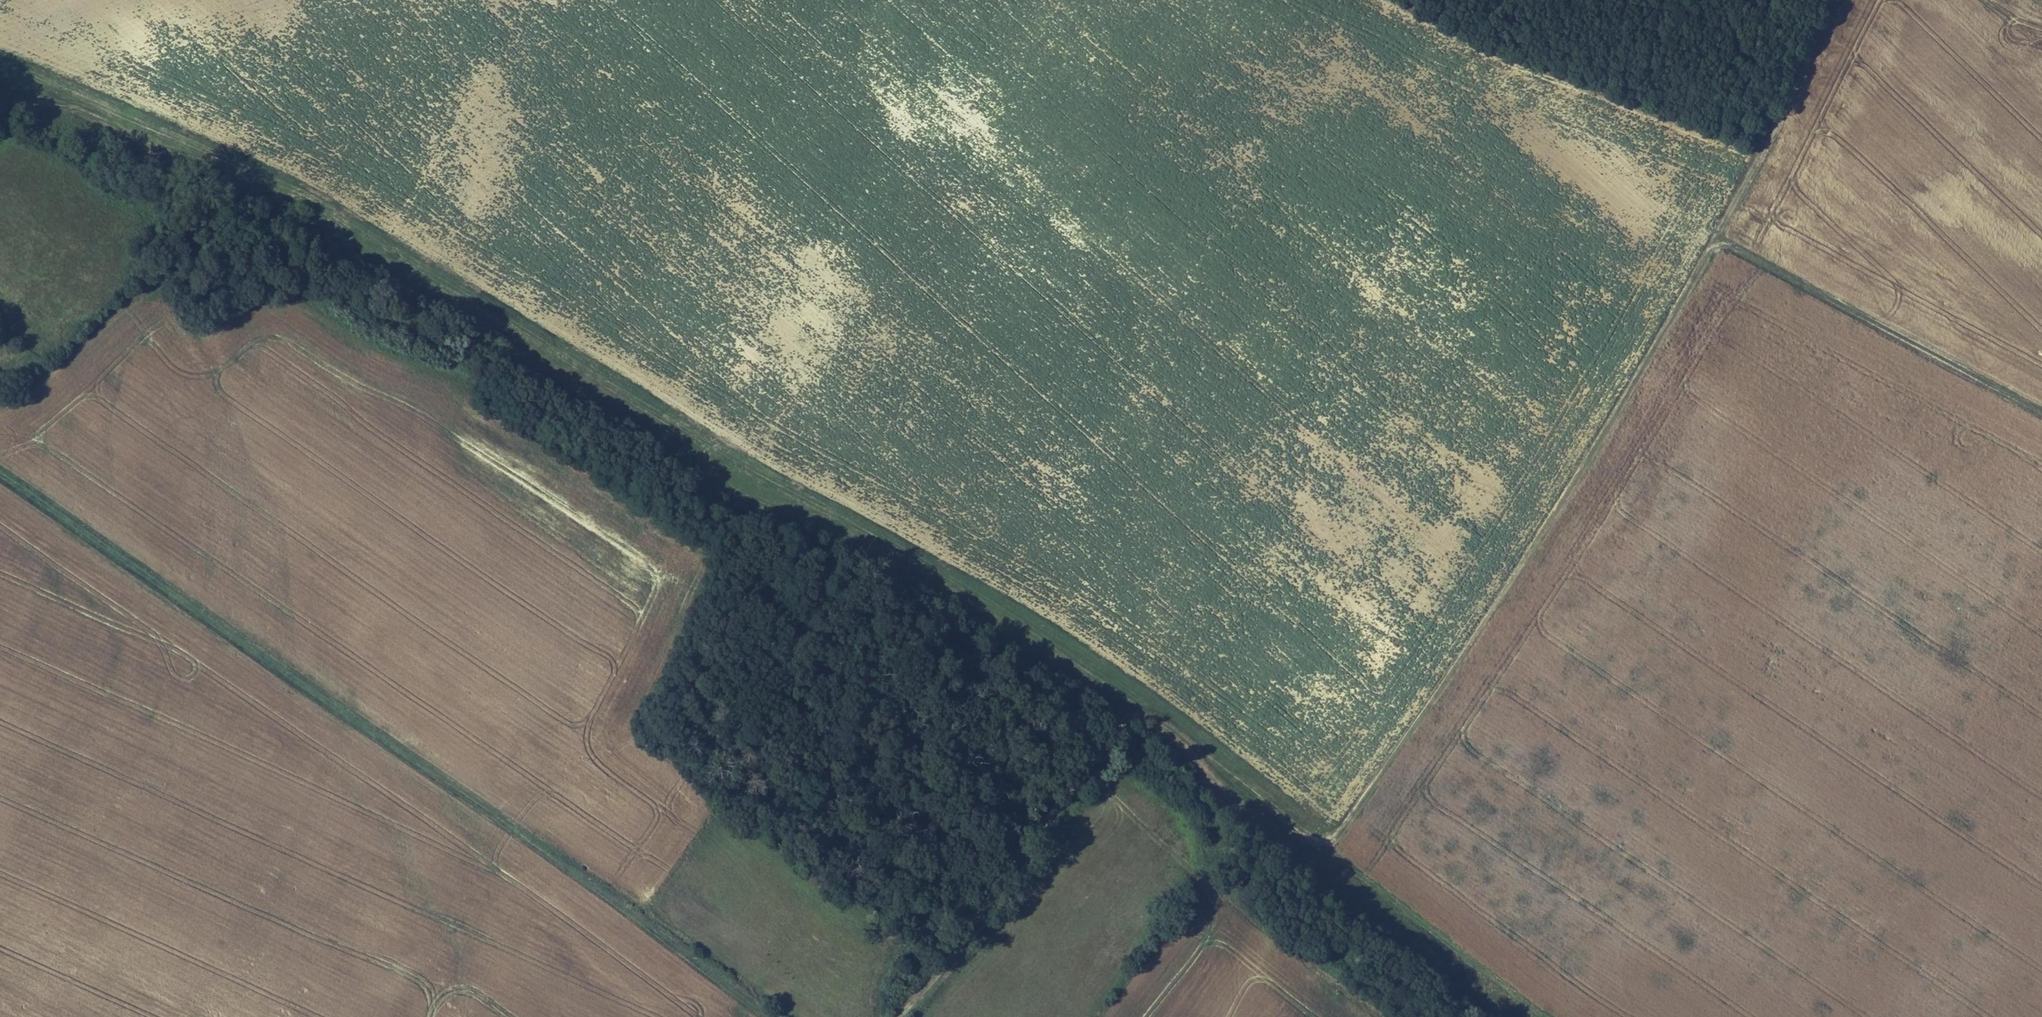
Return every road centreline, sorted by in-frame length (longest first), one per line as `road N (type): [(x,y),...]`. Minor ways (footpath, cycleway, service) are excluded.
road 1 (track): [(1716,237),(1471,652),(1338,835),(1311,841),(1177,731),(1135,714),(1074,780),(935,980),(899,1016)]
road 2 (track): [(2041,408),(1716,237)]
road 3 (track): [(1716,237),(1836,0)]

